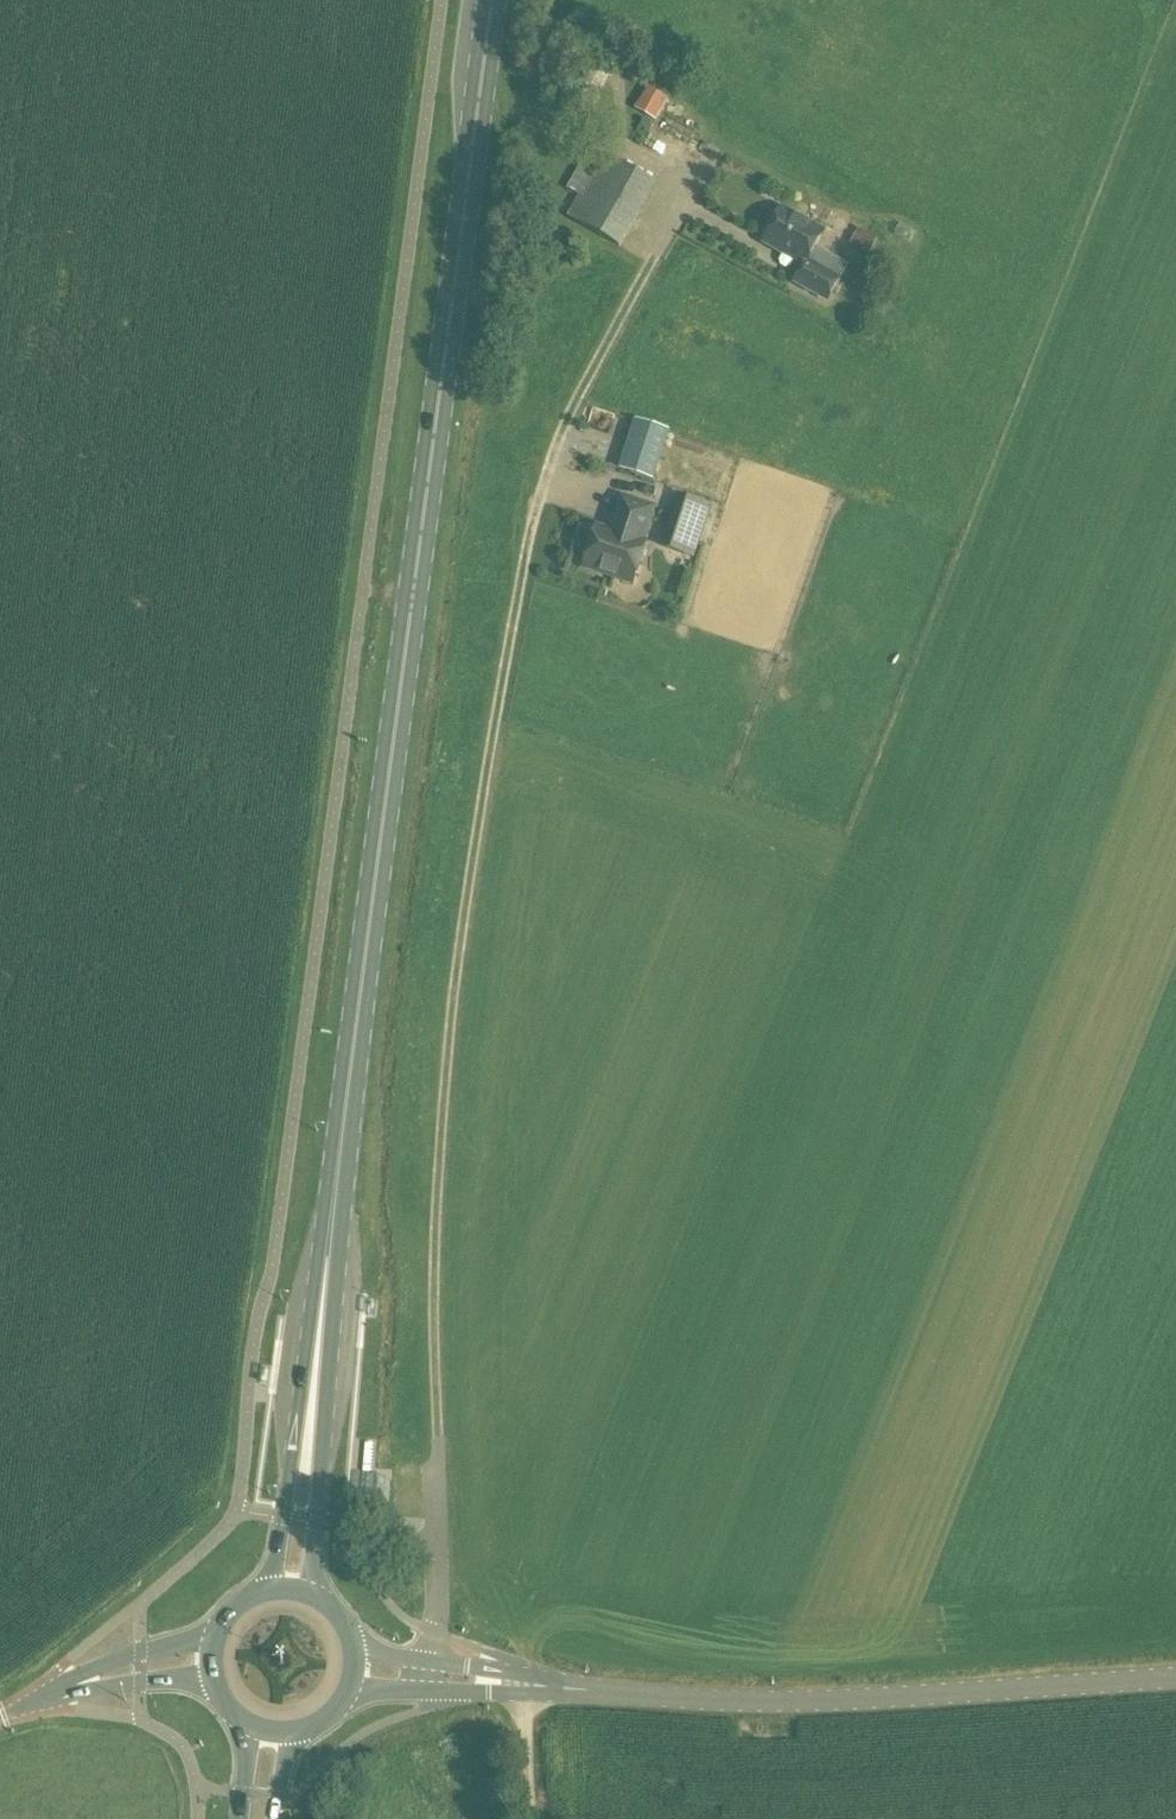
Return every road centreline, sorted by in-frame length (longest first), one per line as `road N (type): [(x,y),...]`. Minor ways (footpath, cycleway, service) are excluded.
road 1 (primary): [(297,1590),(492,0)]
road 2 (tertiary): [(360,1670),(833,1703),(1175,1685)]
road 3 (tertiary): [(0,1717),(102,1677),(219,1658)]
road 4 (track): [(523,1684),(536,1818)]

